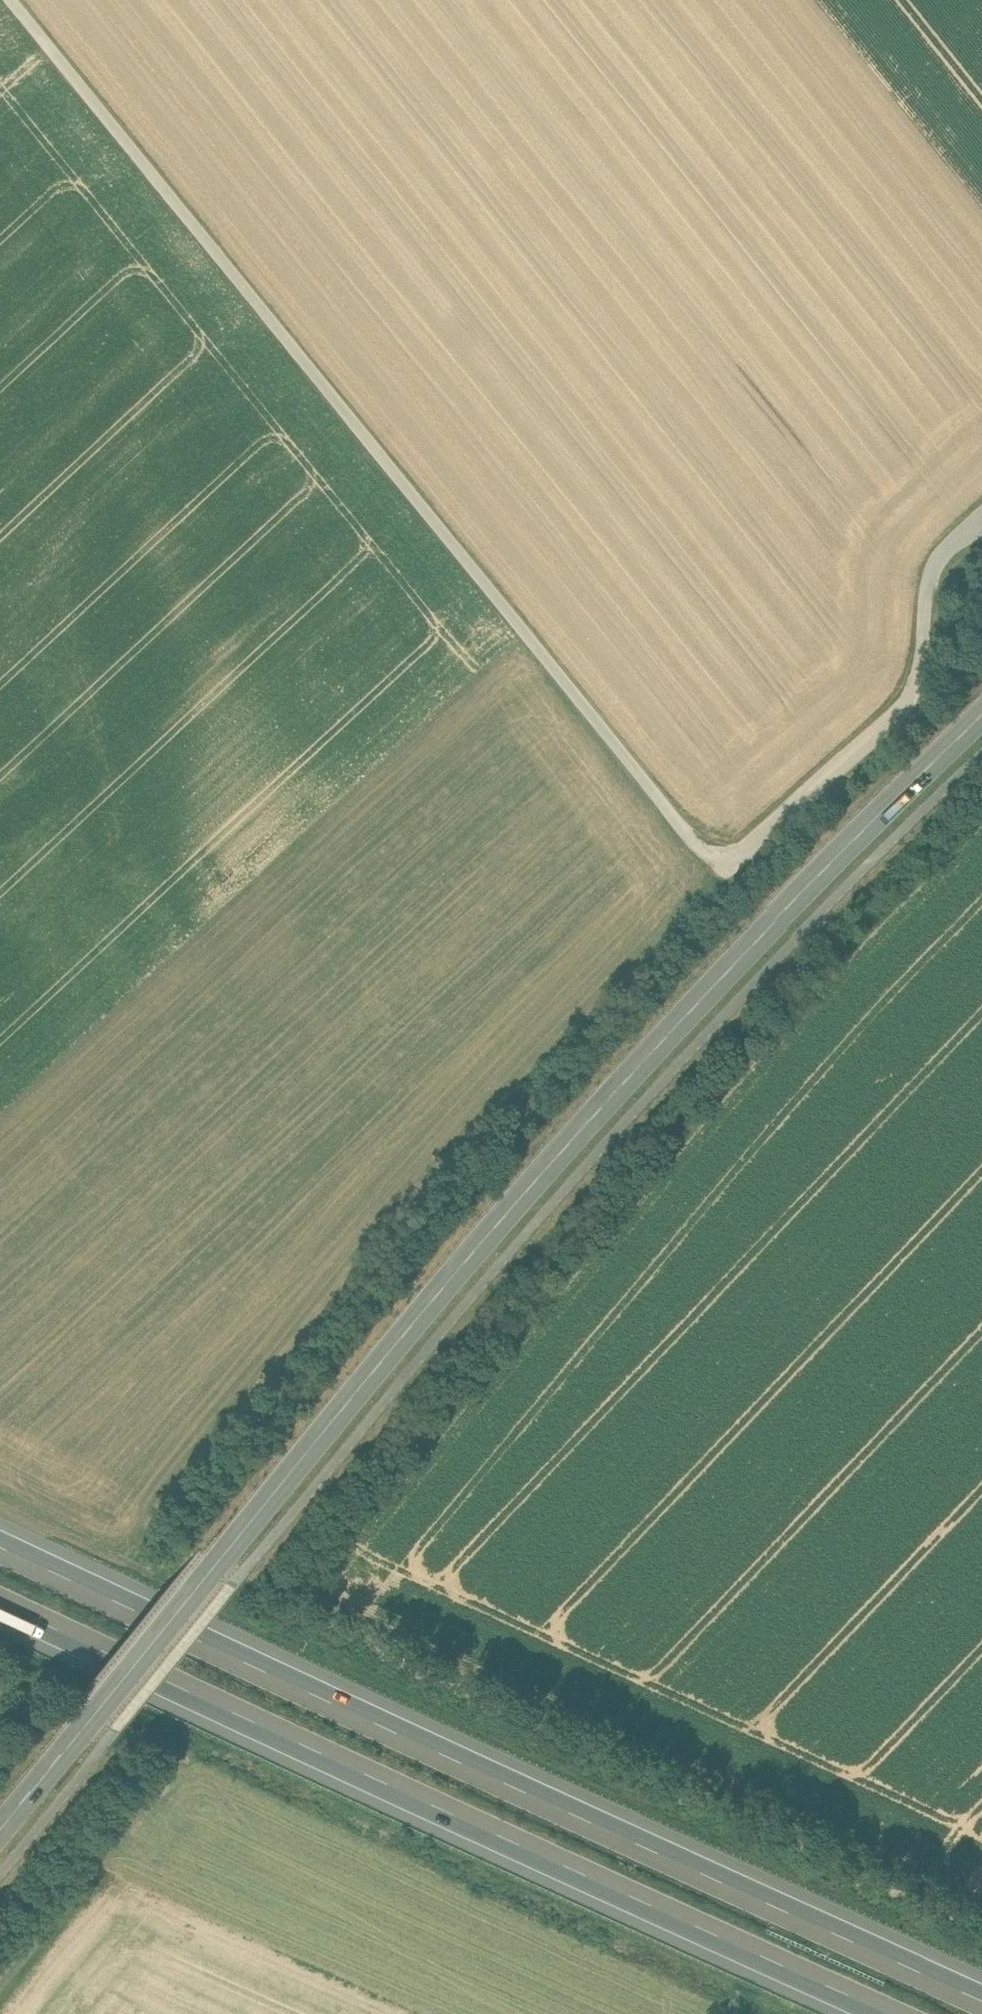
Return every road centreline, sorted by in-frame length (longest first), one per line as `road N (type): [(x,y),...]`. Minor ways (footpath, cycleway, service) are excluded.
road 1 (unclassified): [(10,0),(698,850),(723,860),(914,698),(937,560),(981,516)]
road 2 (secondary): [(0,1826),(473,1242),(803,891),(981,717)]
road 3 (motorway): [(981,1993),(0,1542)]
road 4 (motorway): [(0,1598),(916,2013)]
road 5 (track): [(0,1989),(182,1769)]

